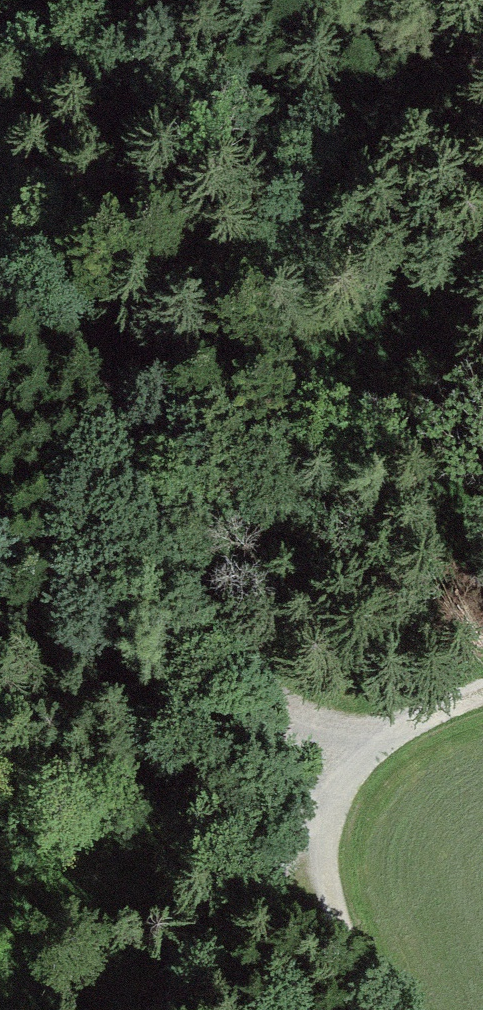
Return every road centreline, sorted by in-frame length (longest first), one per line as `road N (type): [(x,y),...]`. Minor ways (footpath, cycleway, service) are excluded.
road 1 (track): [(0,160),(79,342),(135,501),(261,699),(342,768)]
road 2 (track): [(375,1009),(320,870),(317,839),(342,768)]
road 3 (track): [(257,0),(482,78)]
road 4 (track): [(317,839),(165,1009)]
road 5 (track): [(482,699),(382,735),(342,768)]

